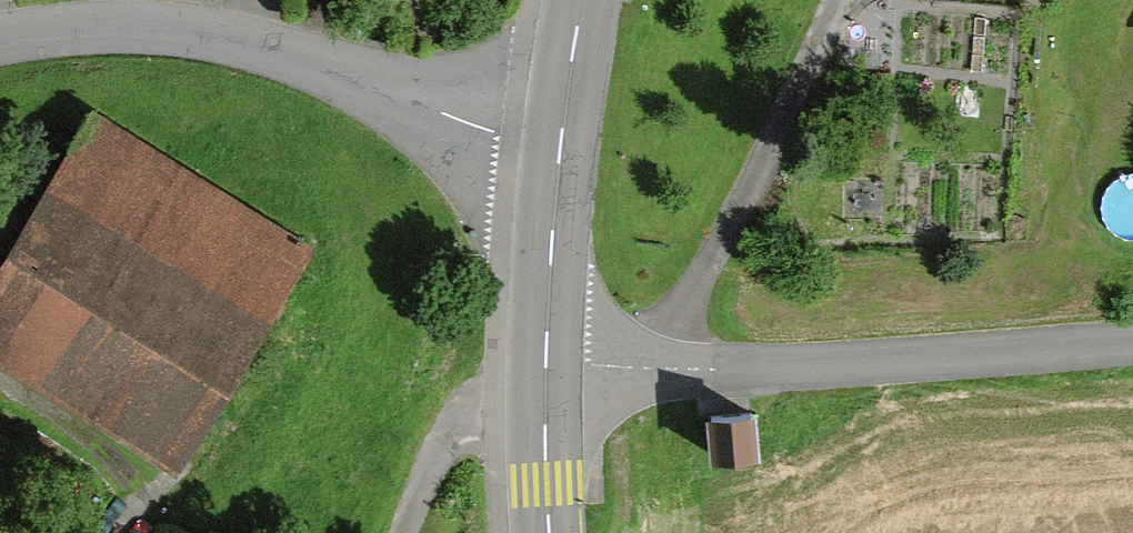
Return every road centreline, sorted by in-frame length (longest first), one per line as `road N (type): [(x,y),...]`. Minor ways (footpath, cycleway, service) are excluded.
road 1 (unclassified): [(546,362),(677,365),(1132,337)]
road 2 (residential): [(0,42),(79,30),(174,30),(288,55),(559,153)]
road 3 (secondary): [(559,153),(546,362)]
road 4 (secondary): [(546,362),(550,532)]
road 5 (secondary): [(583,0),(559,153)]

